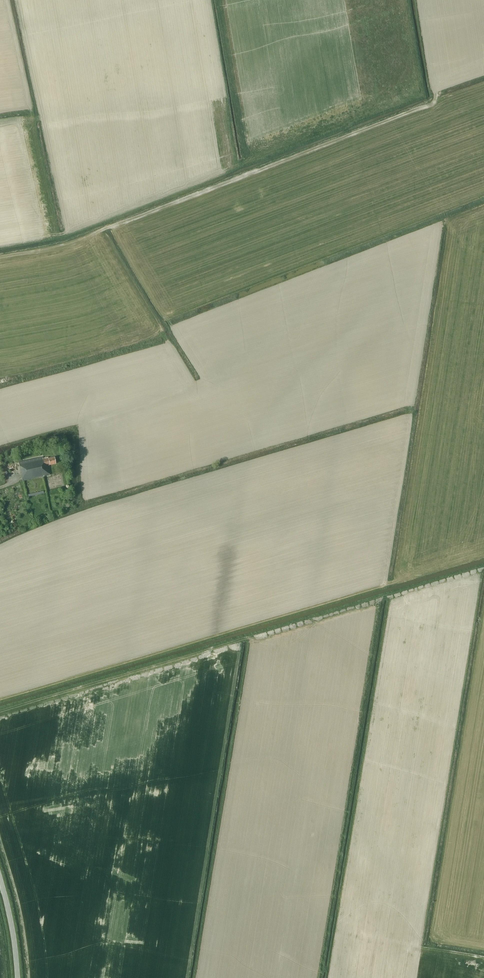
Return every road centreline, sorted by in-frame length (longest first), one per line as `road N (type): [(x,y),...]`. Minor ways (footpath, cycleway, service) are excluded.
road 1 (track): [(0,258),(124,222)]

